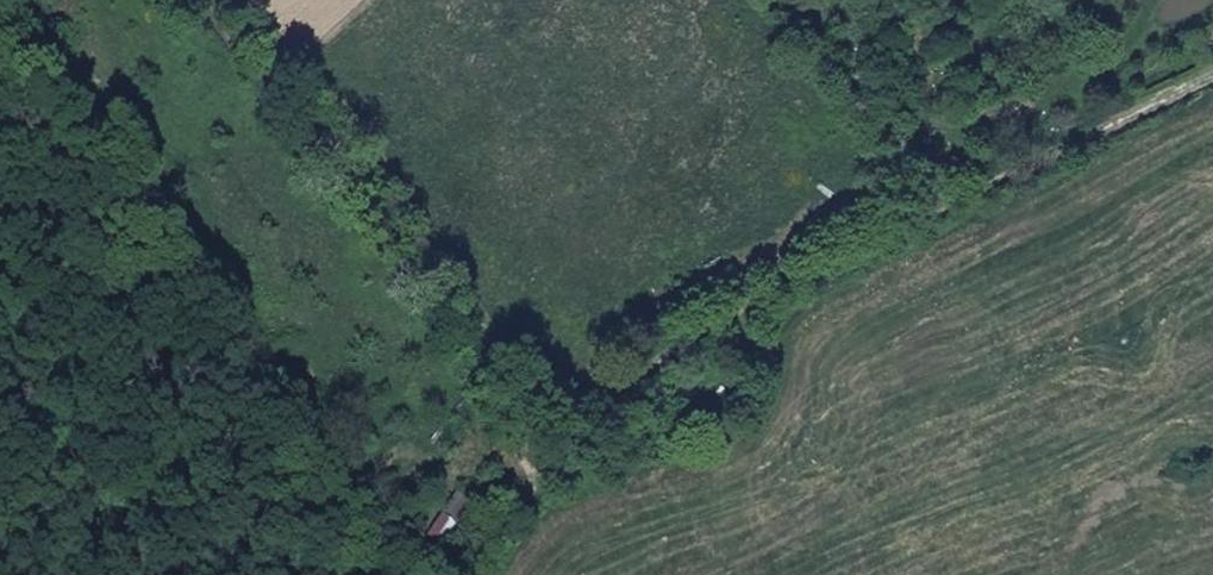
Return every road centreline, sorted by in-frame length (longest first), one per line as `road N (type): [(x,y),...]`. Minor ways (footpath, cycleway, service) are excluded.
road 1 (track): [(552,473),(684,338),(838,272),(1212,79)]
road 2 (track): [(217,0),(249,66),(478,350),(552,473)]

